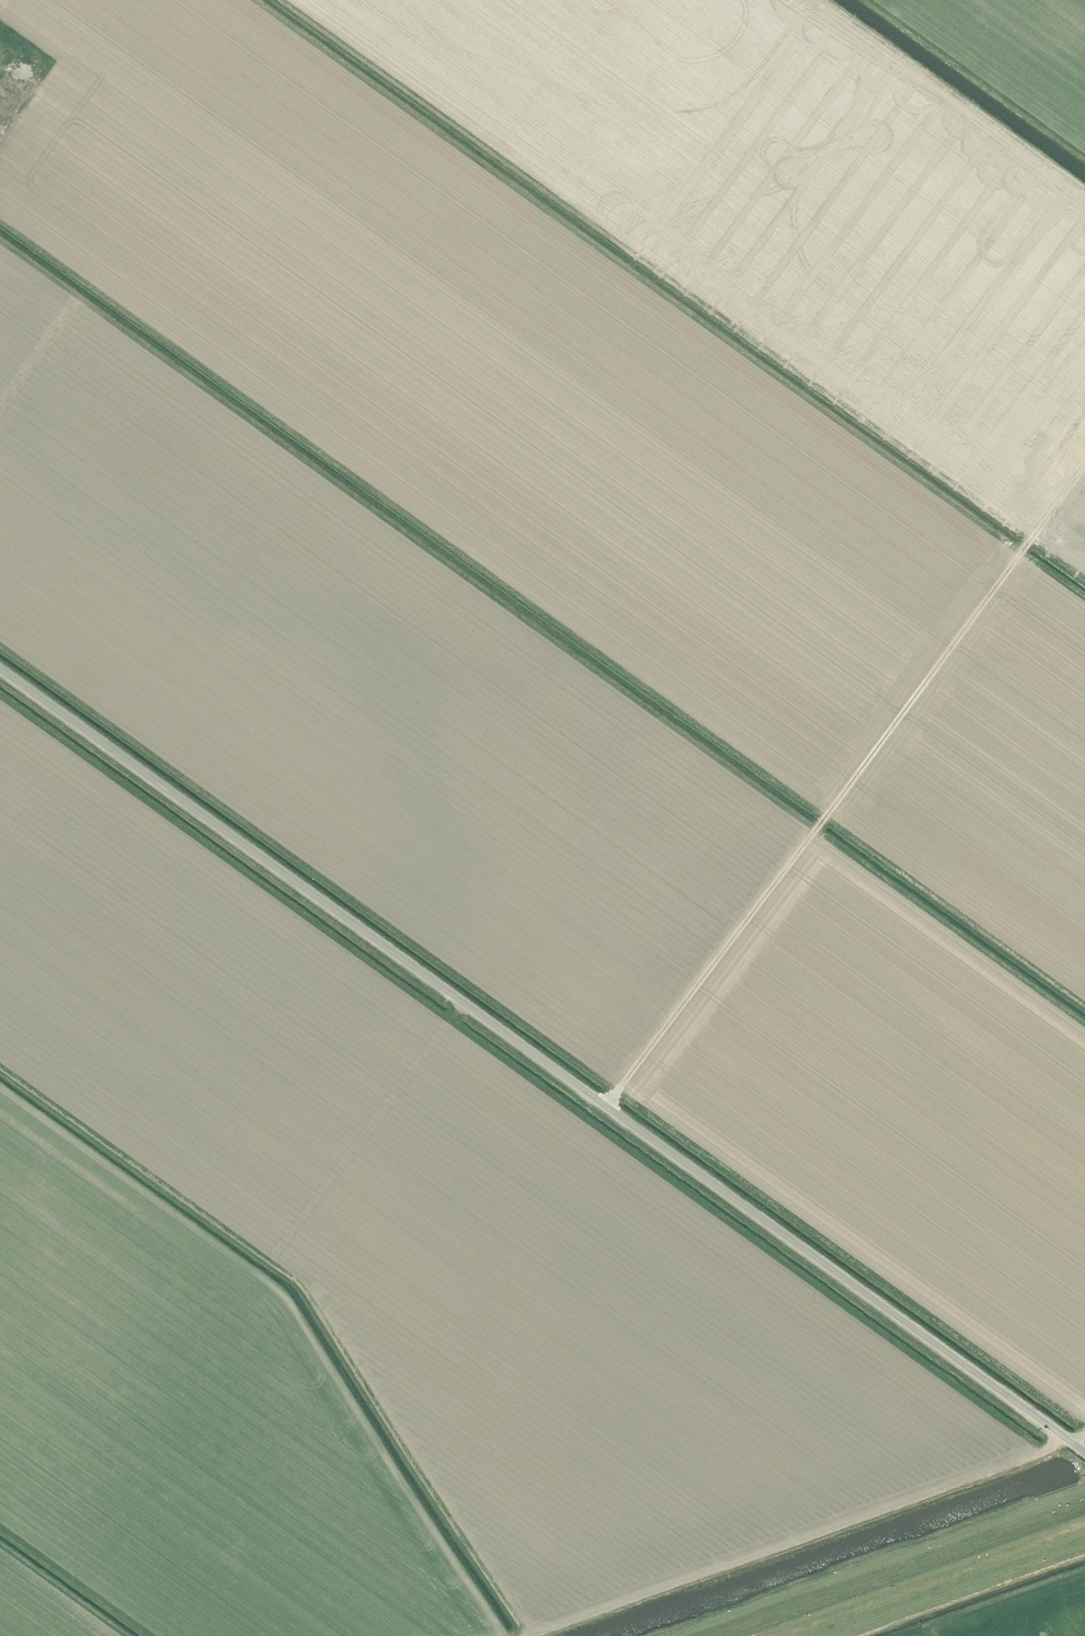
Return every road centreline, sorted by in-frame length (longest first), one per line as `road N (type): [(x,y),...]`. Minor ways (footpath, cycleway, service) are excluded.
road 1 (unclassified): [(1084,1452),(0,668)]
road 2 (track): [(607,1107),(1084,464)]

